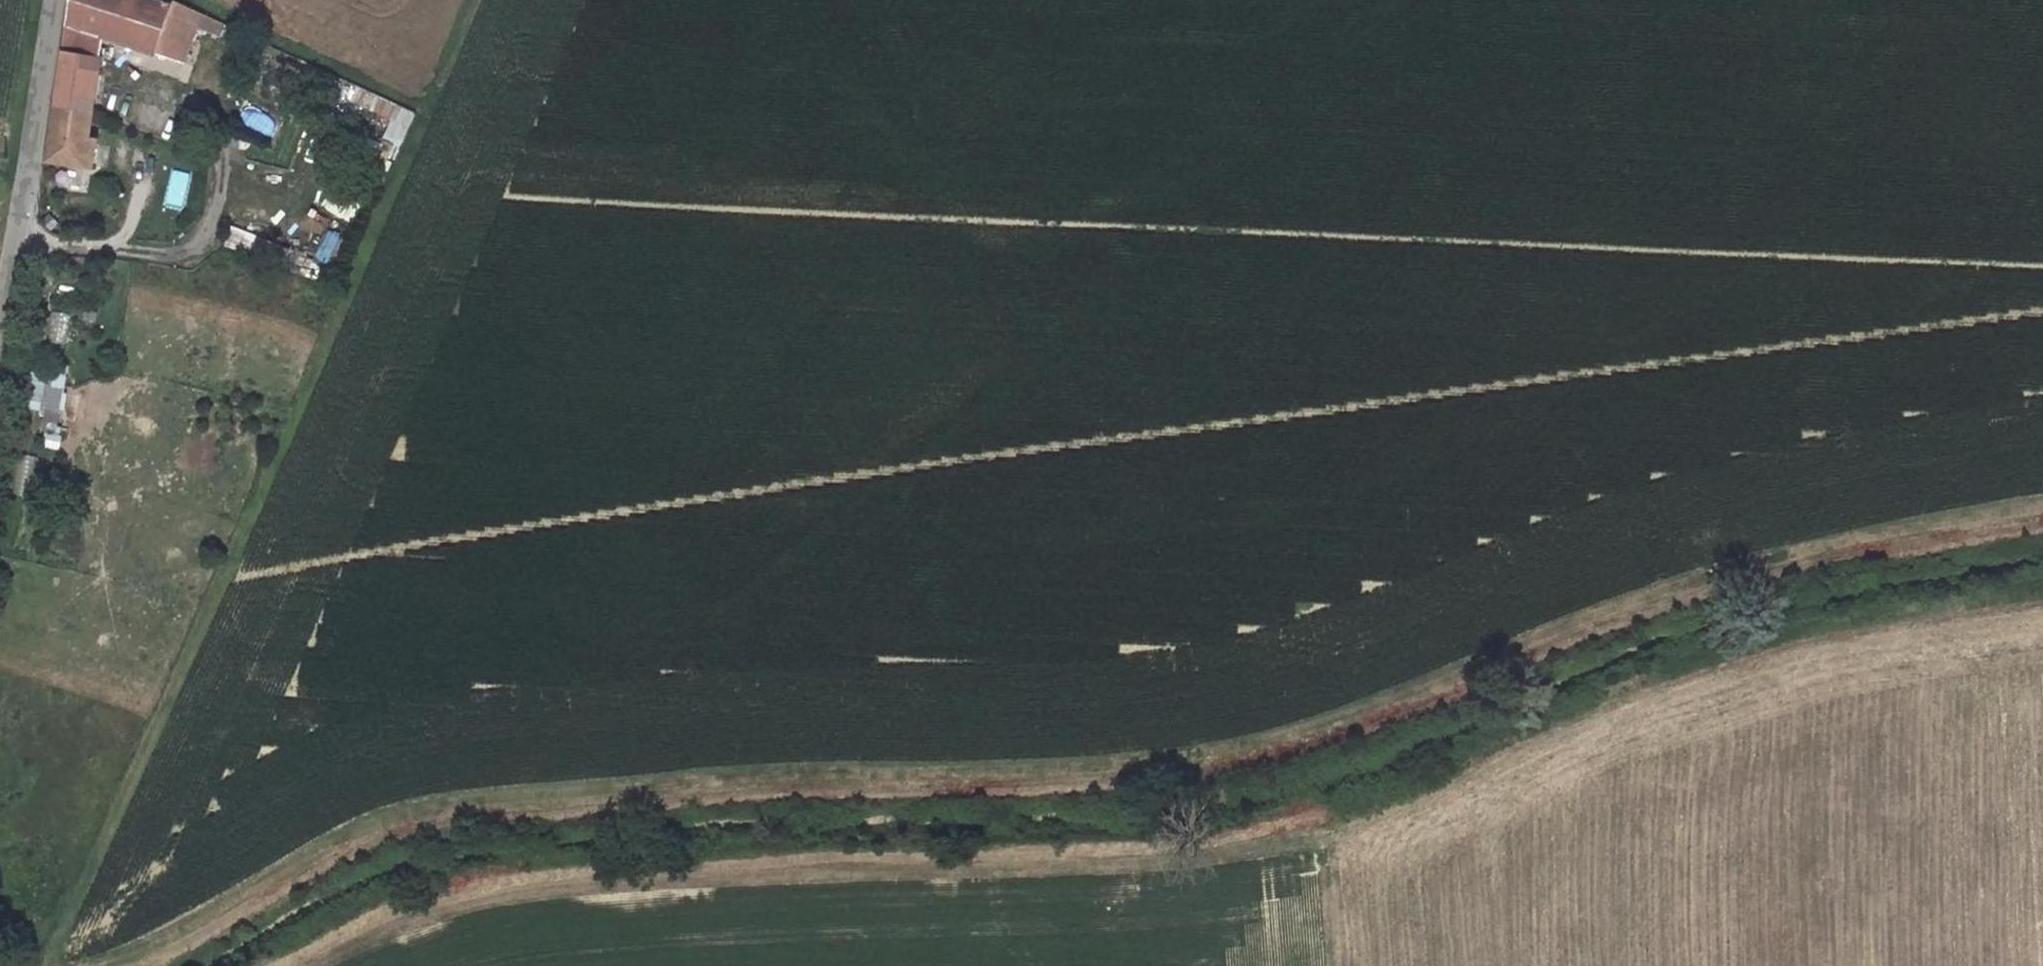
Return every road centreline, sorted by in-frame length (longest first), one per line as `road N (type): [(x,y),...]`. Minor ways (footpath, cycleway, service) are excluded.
road 1 (track): [(108,965),(395,819),(470,802),(766,775),(969,774),(1179,759),(1290,736),(1410,695),(1675,586),(1826,545),(2042,506)]
road 2 (unclassified): [(53,0),(0,320)]

